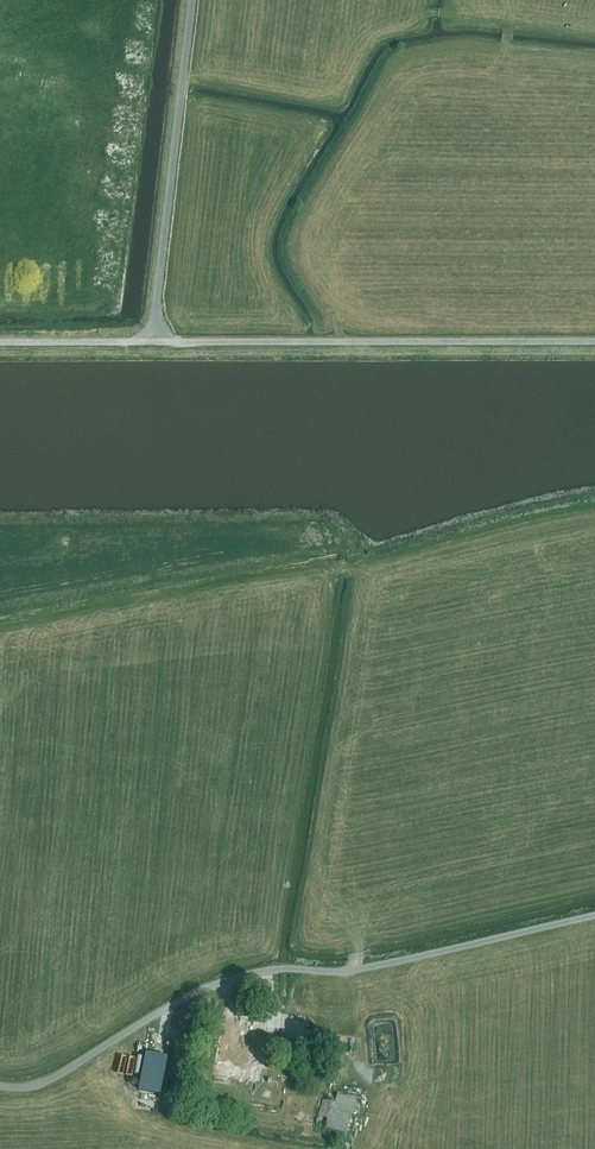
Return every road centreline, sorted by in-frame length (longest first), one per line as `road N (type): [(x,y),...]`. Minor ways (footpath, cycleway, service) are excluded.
road 1 (unclassified): [(0,1086),(46,1081),(187,996),(249,974),(364,968),(594,917)]
road 2 (unclassified): [(594,341),(154,342)]
road 3 (unclassified): [(192,0),(154,342)]
road 4 (unclassified): [(154,342),(0,342)]

